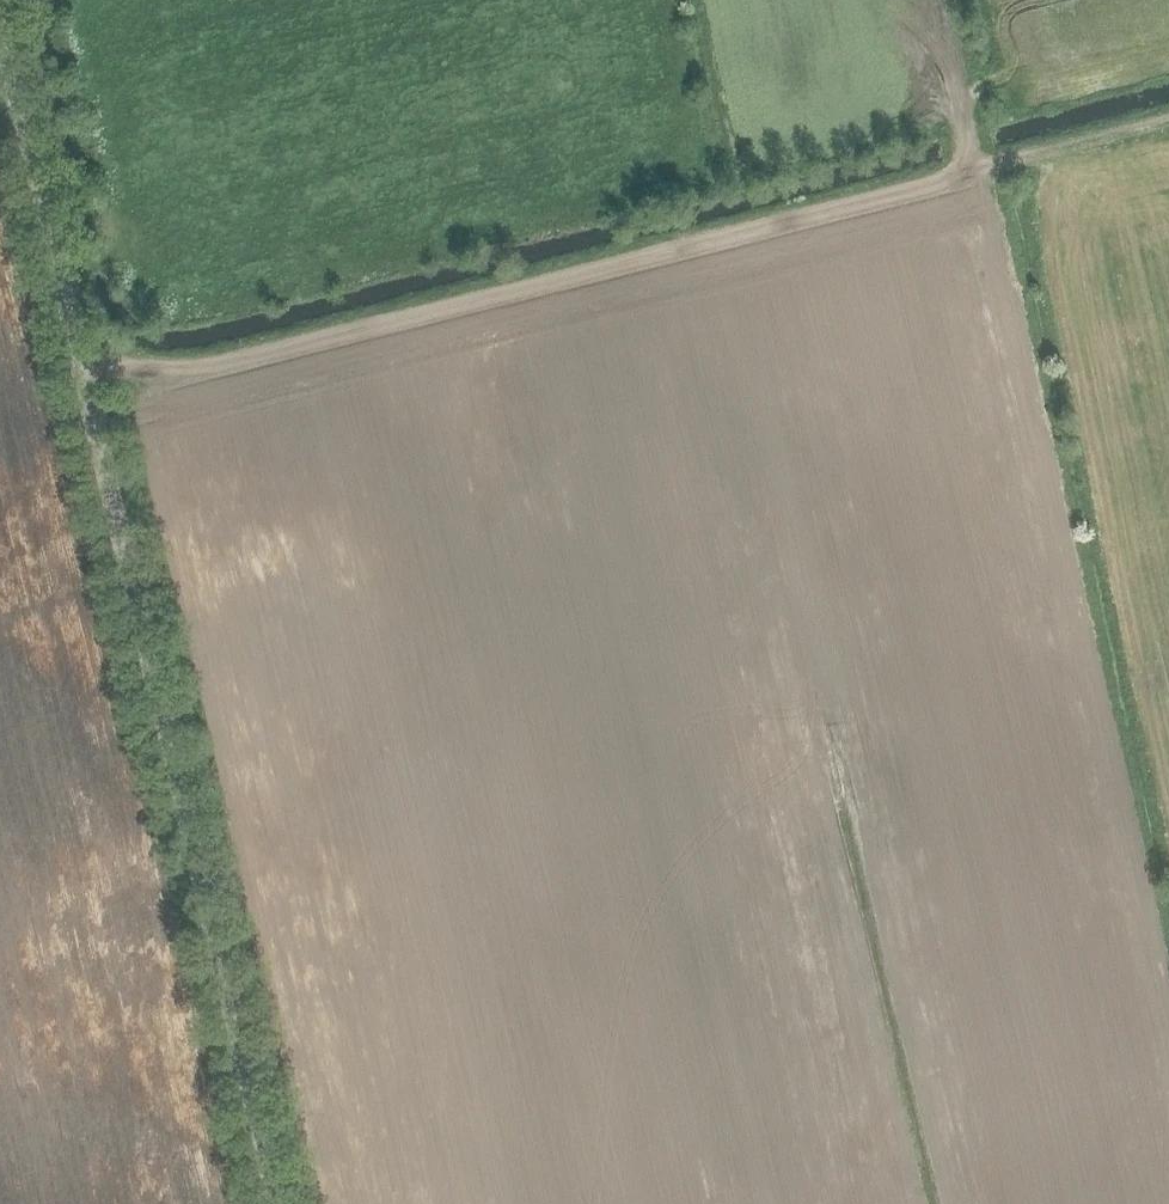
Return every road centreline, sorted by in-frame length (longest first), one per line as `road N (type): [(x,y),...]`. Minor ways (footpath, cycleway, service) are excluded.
road 1 (unclassified): [(295,1203),(28,0)]

